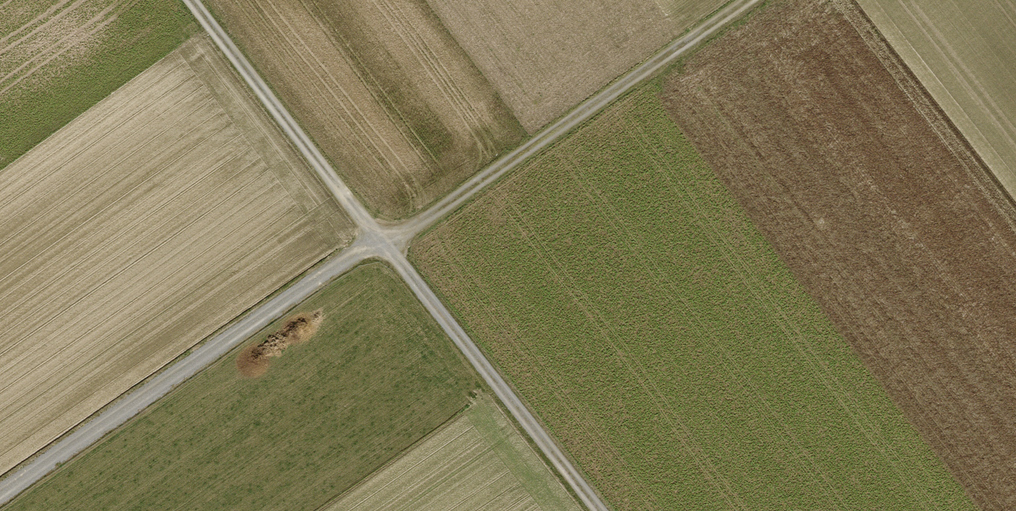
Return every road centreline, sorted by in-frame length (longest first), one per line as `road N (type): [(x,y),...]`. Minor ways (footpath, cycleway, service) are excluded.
road 1 (track): [(598,510),(190,0)]
road 2 (track): [(0,493),(380,237)]
road 3 (track): [(387,246),(751,0)]

